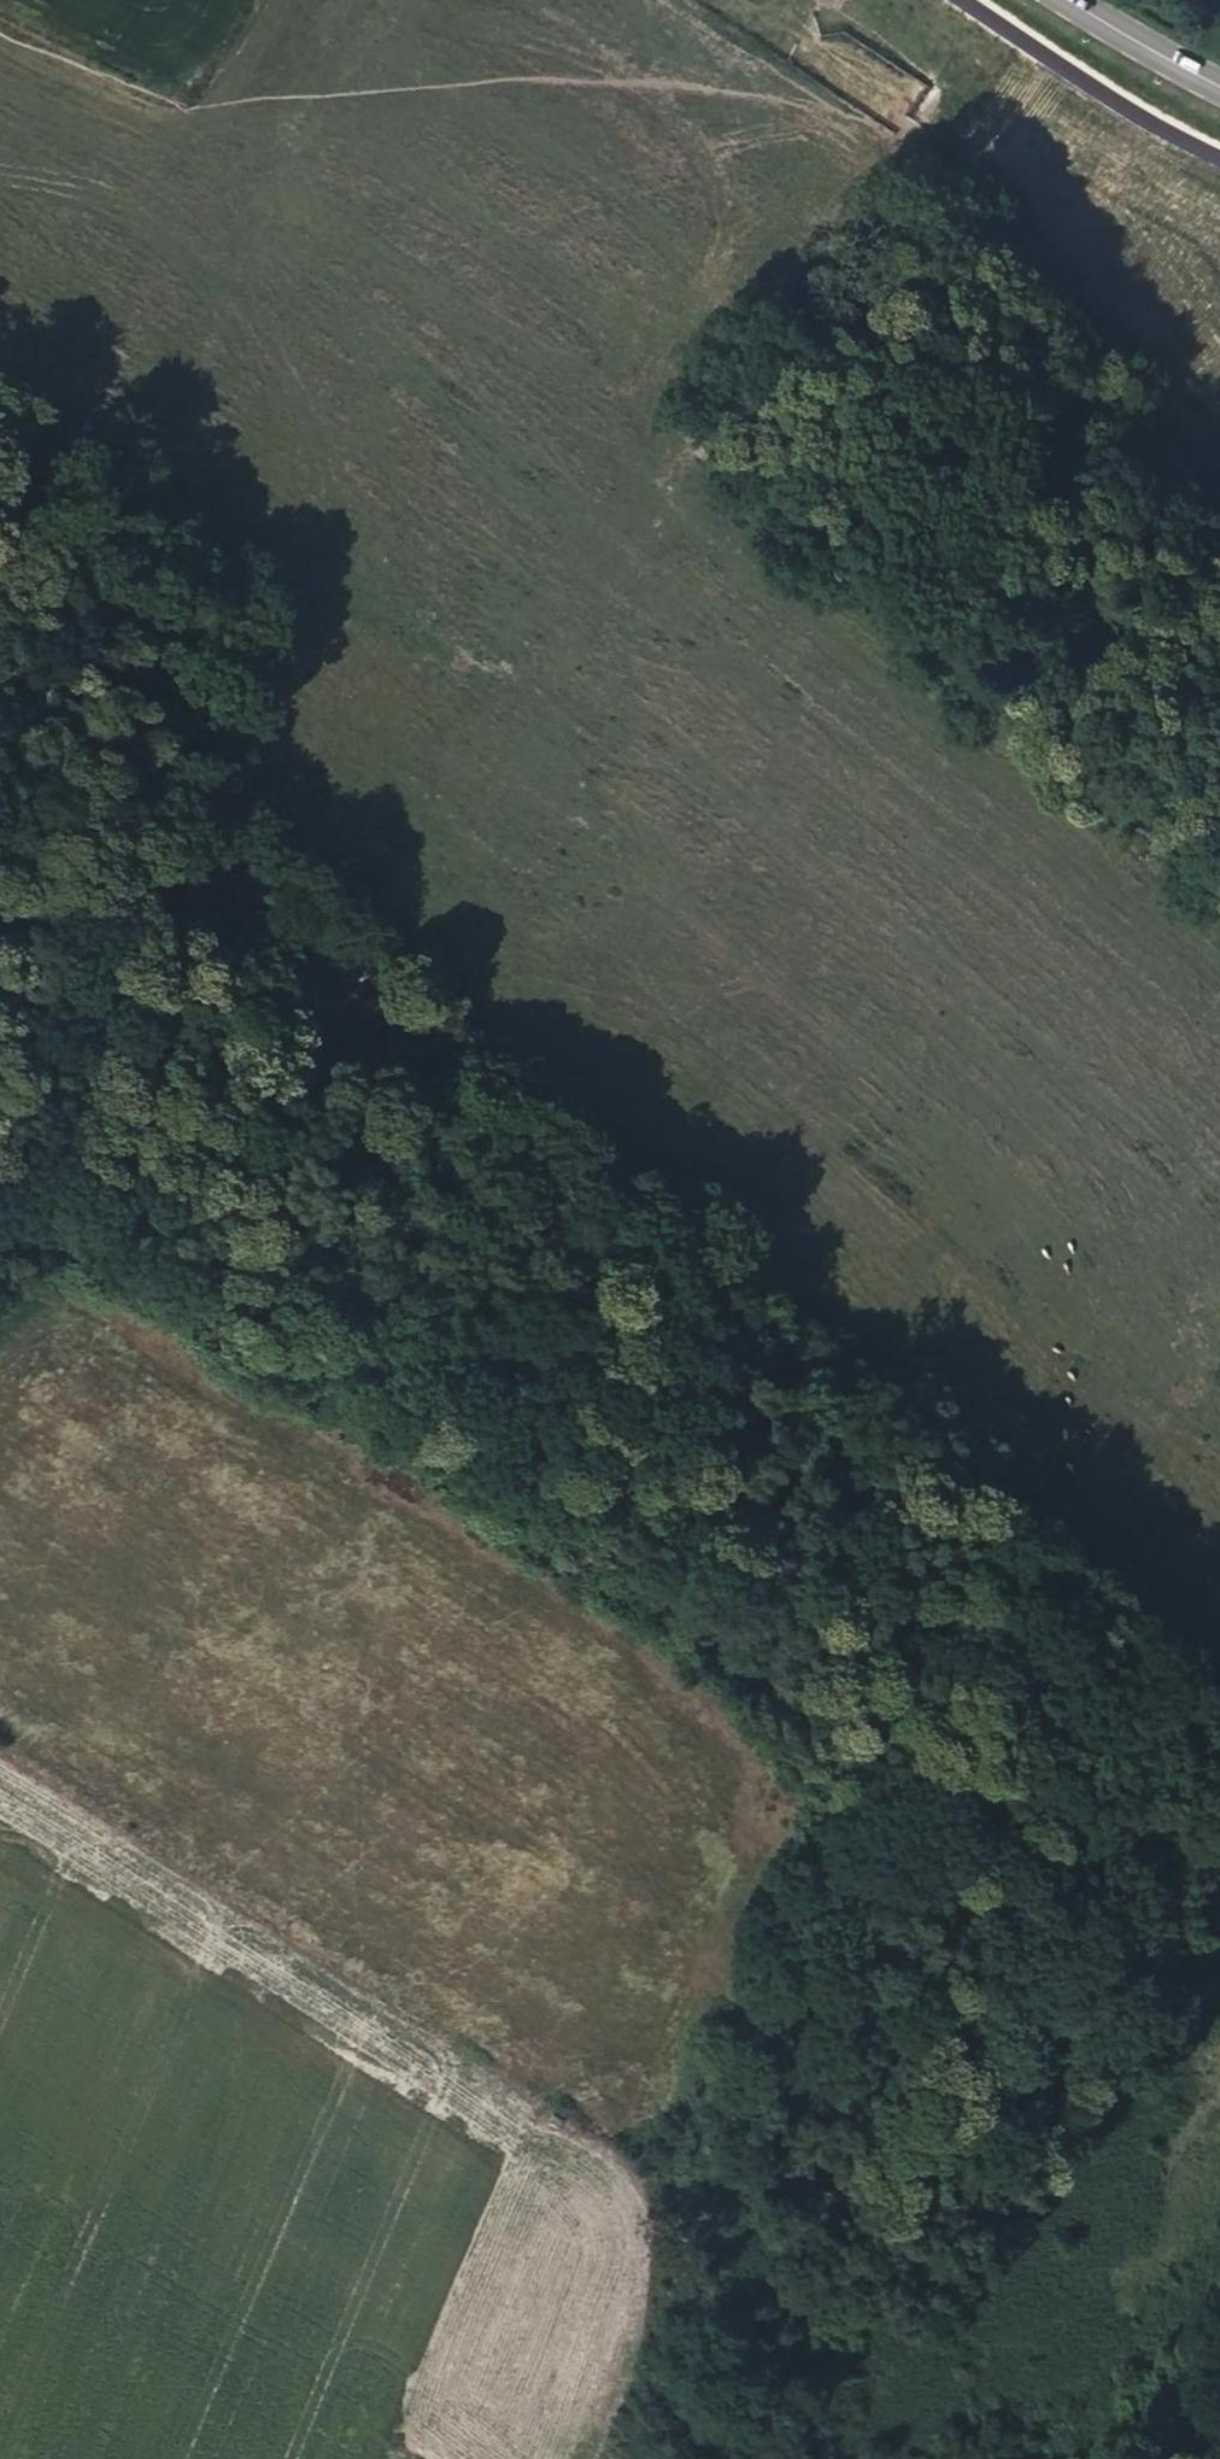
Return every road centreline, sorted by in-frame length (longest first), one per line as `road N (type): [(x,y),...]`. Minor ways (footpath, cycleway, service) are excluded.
road 1 (secondary): [(1219,87),(1071,0)]

